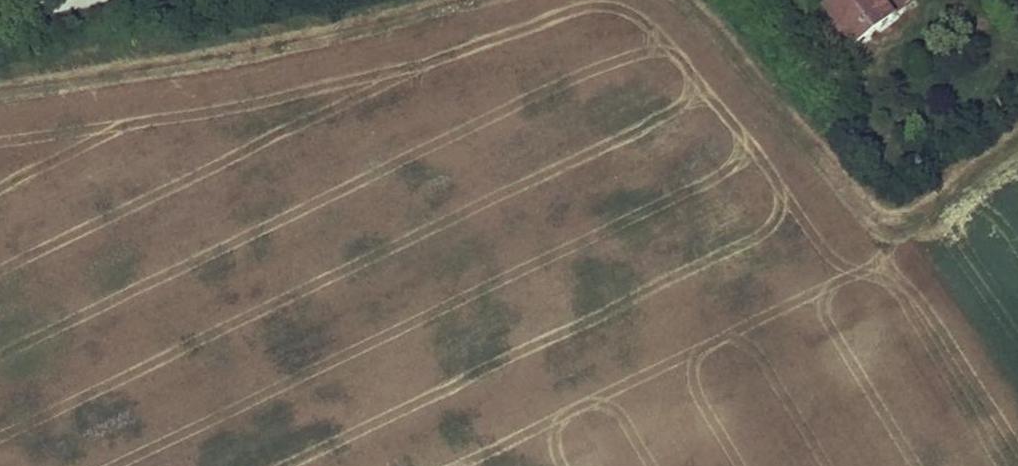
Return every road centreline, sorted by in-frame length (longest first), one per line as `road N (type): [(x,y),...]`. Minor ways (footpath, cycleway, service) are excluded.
road 1 (track): [(0,71),(369,0)]

